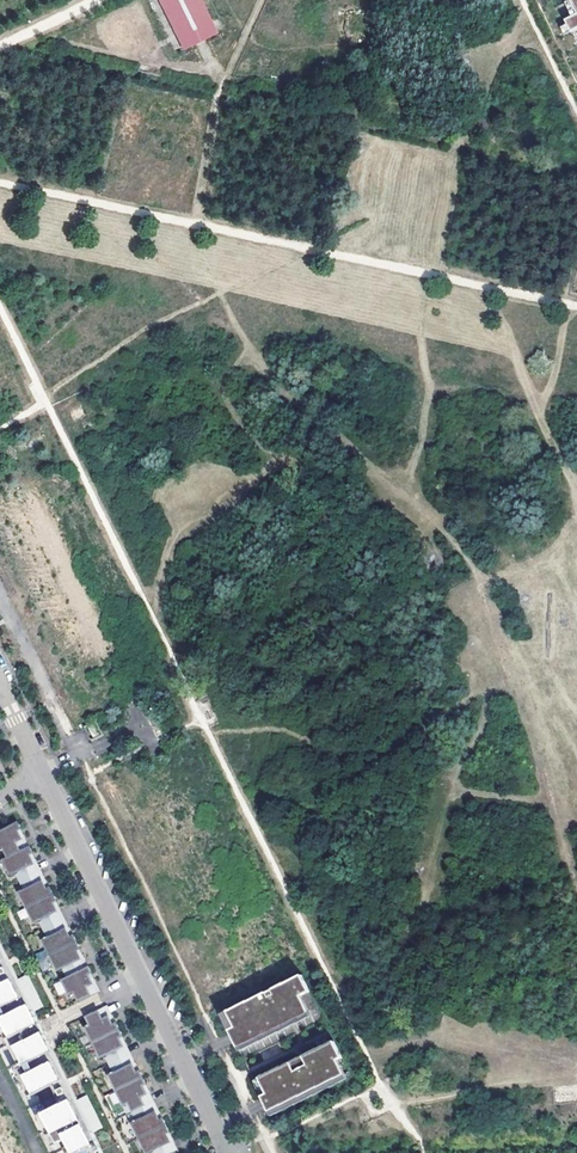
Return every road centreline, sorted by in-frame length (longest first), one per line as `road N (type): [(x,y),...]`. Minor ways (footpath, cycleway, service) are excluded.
road 1 (residential): [(42,774),(227,1152)]

